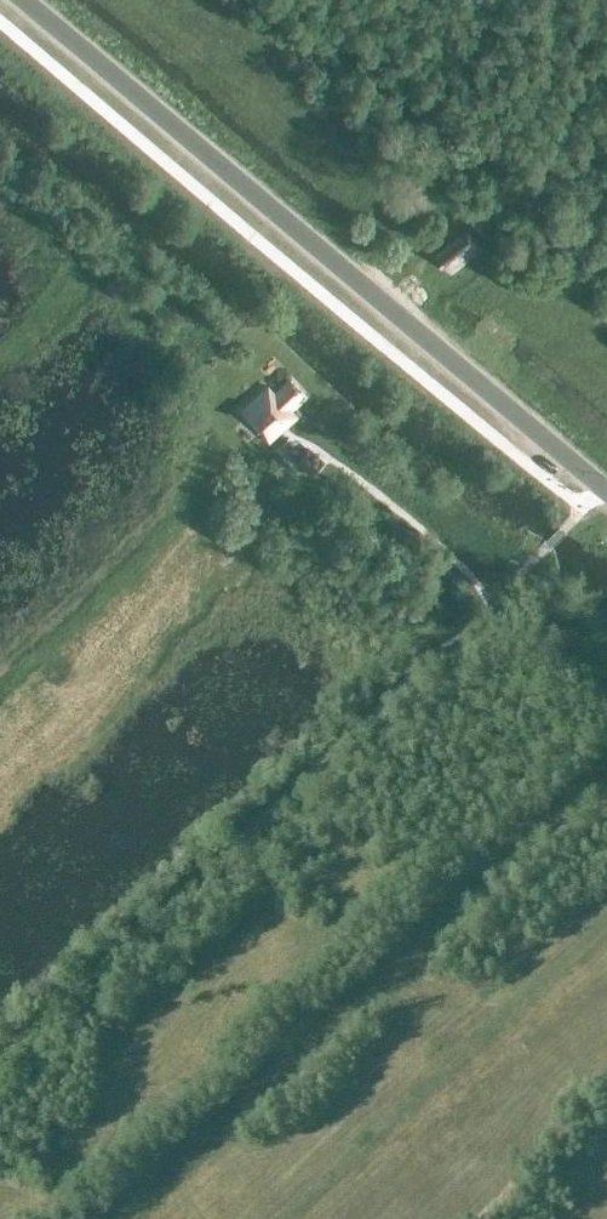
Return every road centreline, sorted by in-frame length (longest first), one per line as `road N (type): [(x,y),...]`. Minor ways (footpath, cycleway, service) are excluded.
road 1 (tertiary): [(606,493),(20,0)]

